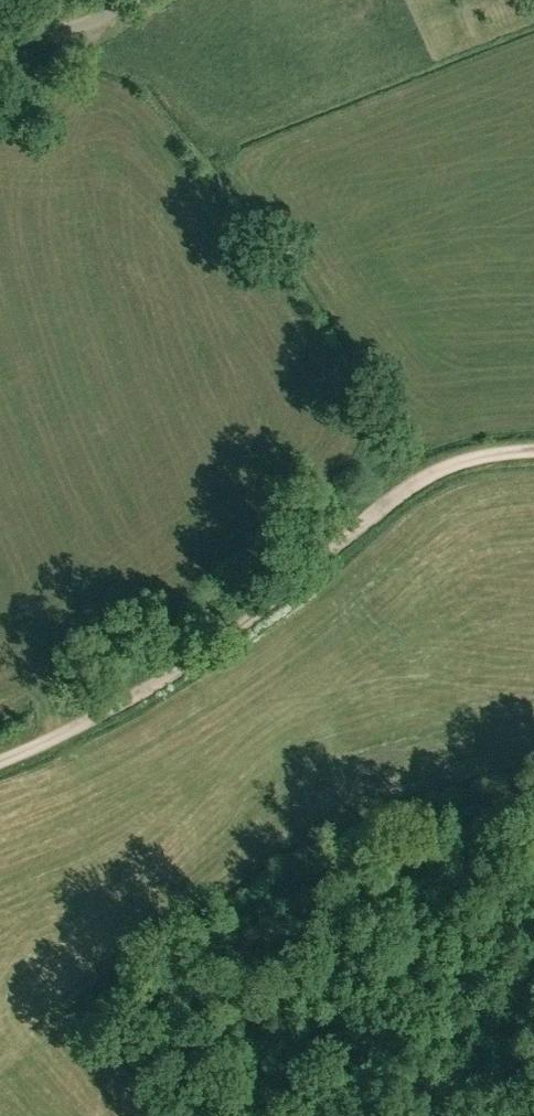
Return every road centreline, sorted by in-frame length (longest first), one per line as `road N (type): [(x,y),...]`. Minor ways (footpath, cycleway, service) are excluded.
road 1 (track): [(533,449),(439,465),(405,484),(167,678),(0,760)]

